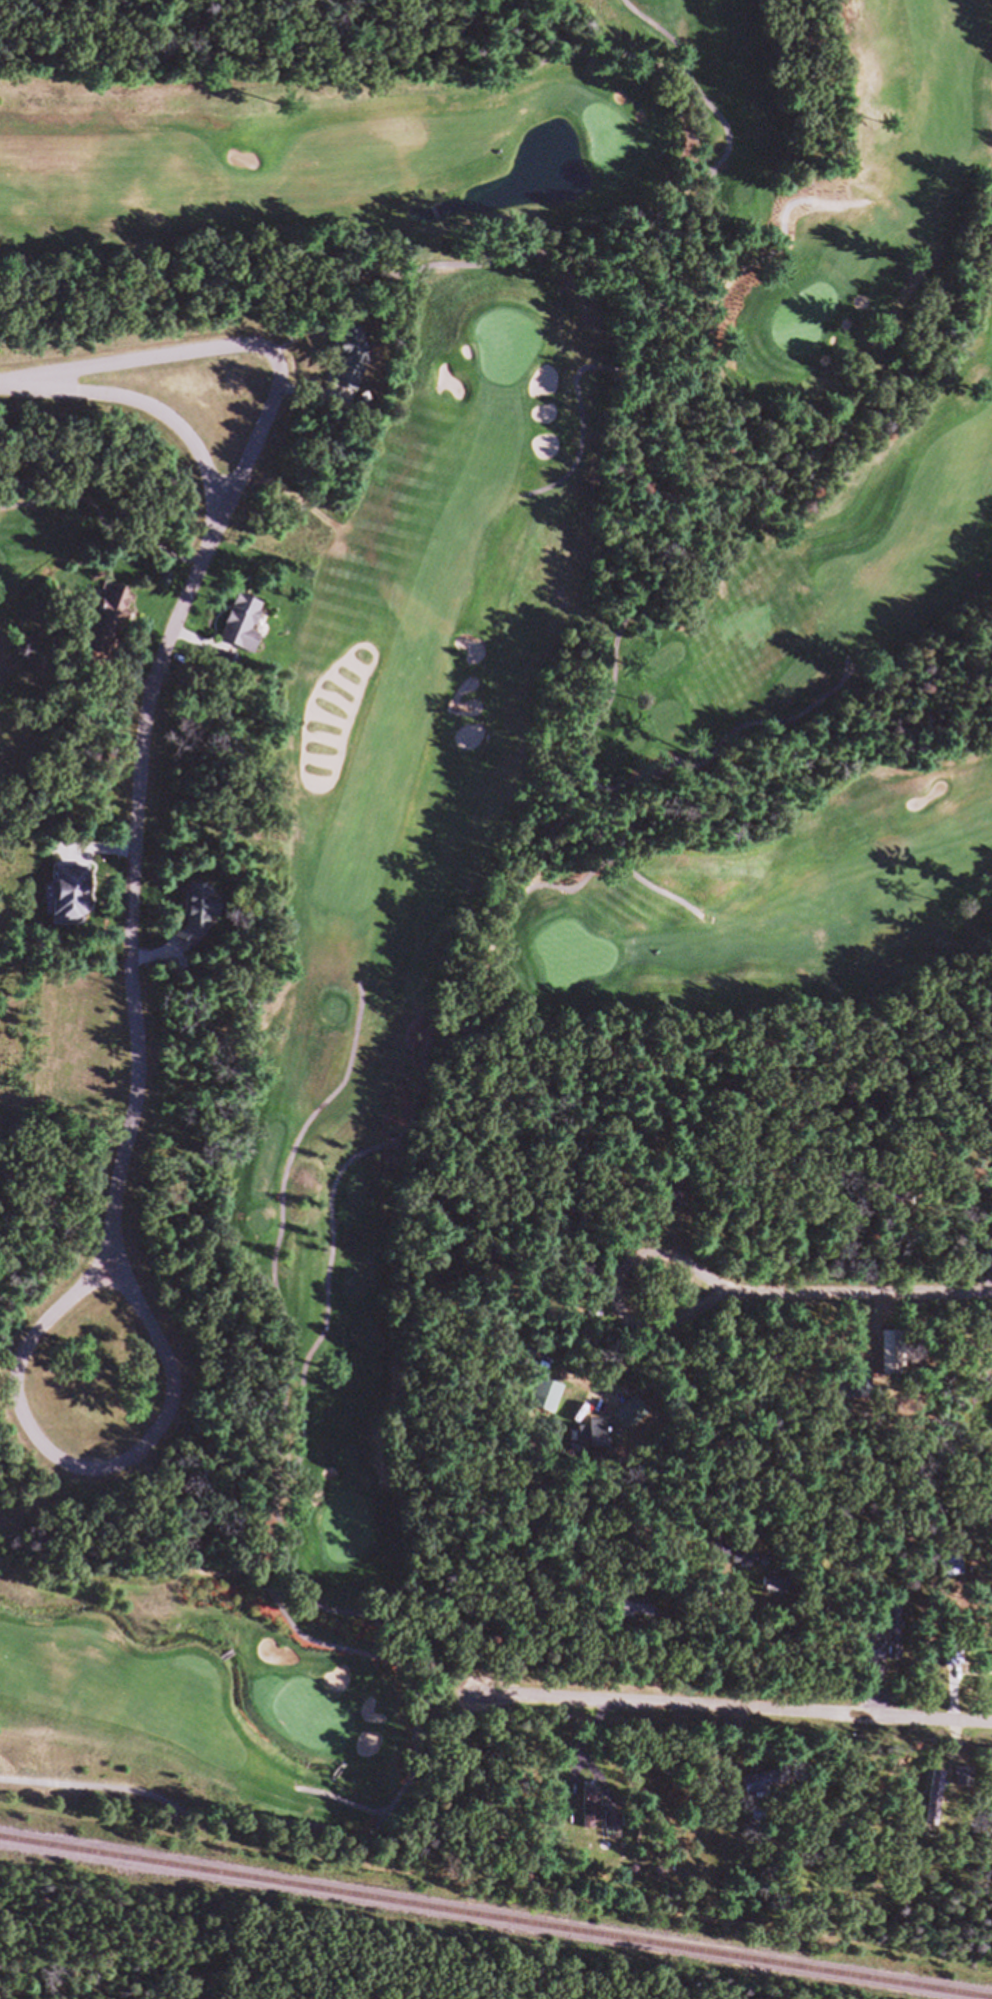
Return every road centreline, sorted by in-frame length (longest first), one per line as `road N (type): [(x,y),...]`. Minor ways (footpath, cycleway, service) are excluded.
road 1 (residential): [(0,392),(99,399),(164,417),(206,460),(222,516),(220,539),(163,675),(148,764),(137,939),(140,1113),(117,1221),(123,1272)]
road 2 (residential): [(123,1272),(80,1302),(34,1352),(21,1391),(45,1449),(62,1466),(93,1477),(137,1467),(168,1439),(180,1410),(177,1371),(123,1272)]
road 3 (residential): [(991,1729),(489,1699)]
road 4 (residential): [(11,392),(231,354),(276,359),(285,373),(282,394),(220,539)]
road 5 (residential): [(740,1300),(677,1266),(653,1264),(625,1283),(619,1309),(634,1326),(674,1337),(740,1300)]
road 6 (residential): [(991,1299),(740,1300)]

